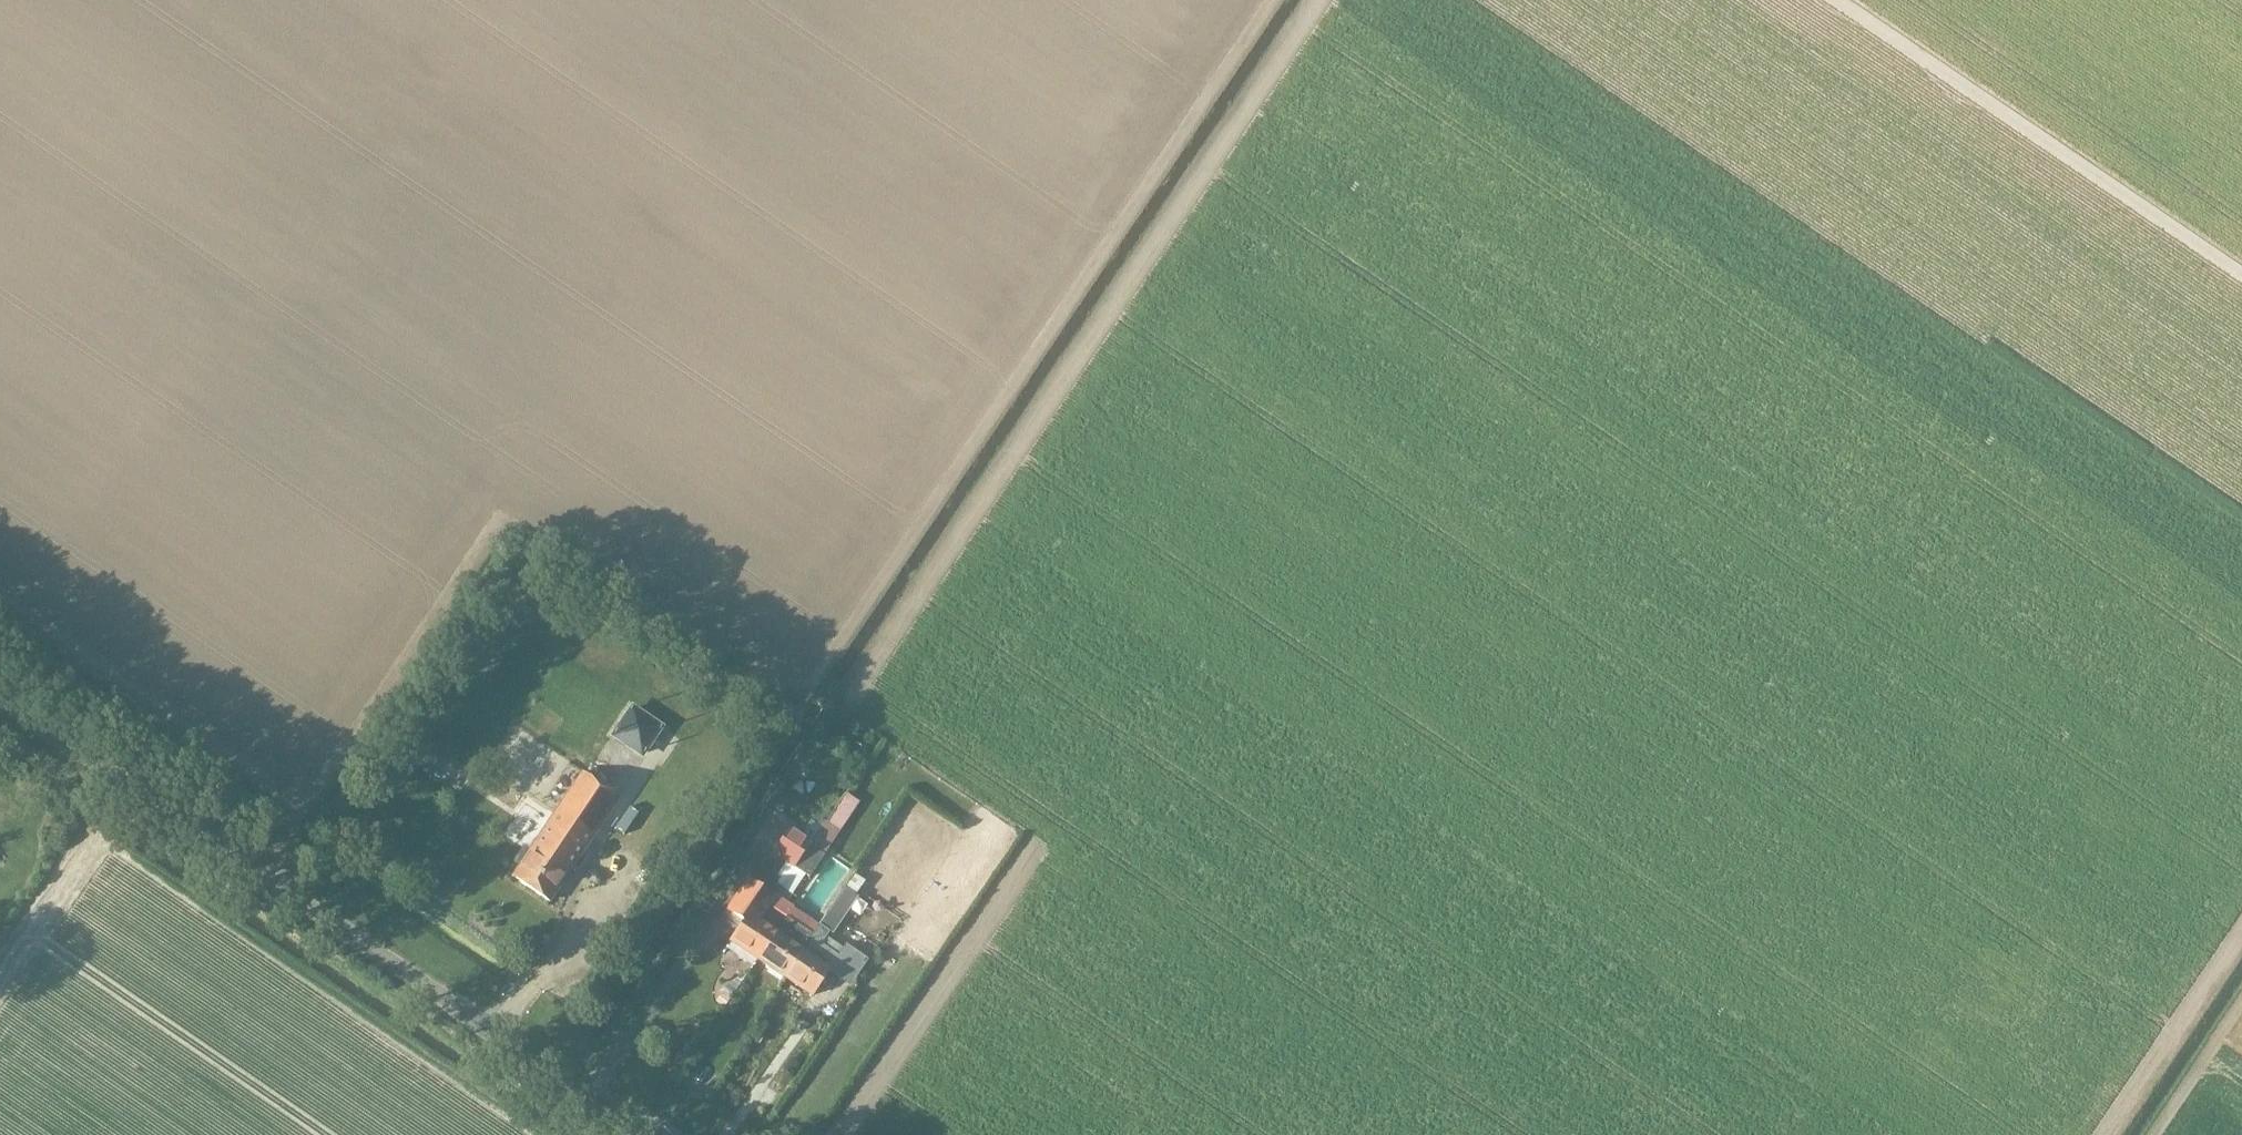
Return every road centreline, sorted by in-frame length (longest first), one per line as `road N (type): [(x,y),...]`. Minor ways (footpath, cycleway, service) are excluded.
road 1 (unclassified): [(646,1134),(0,697)]

